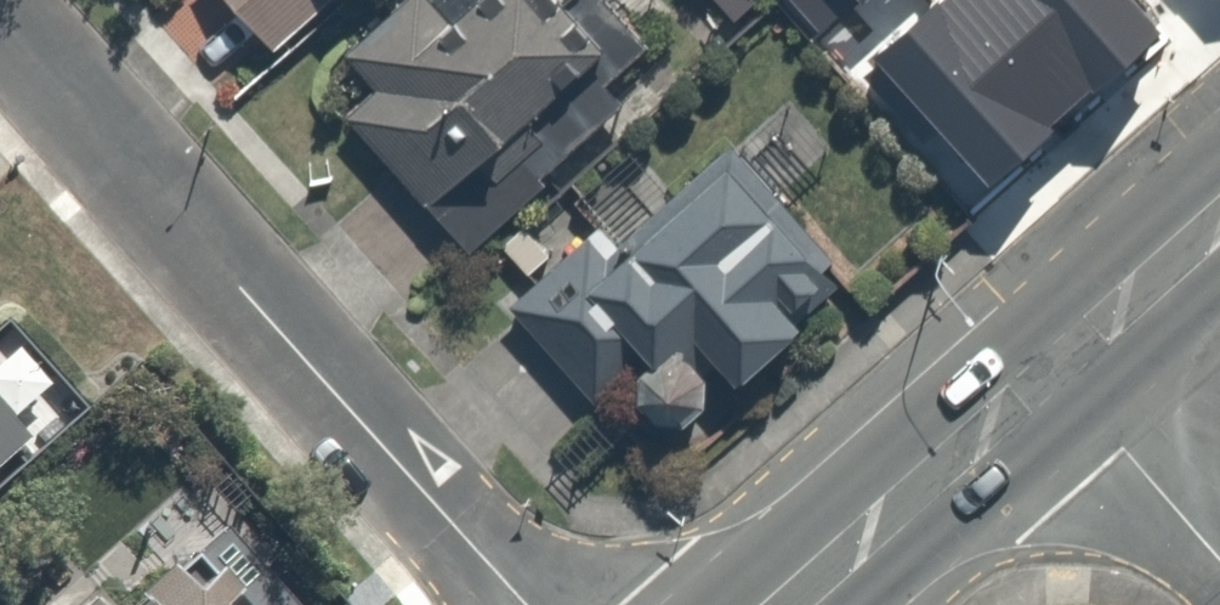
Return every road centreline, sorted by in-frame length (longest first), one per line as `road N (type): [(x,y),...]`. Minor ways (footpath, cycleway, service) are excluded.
road 1 (residential): [(522,604),(0,44)]
road 2 (secondary): [(1058,369),(790,604)]
road 3 (residential): [(1219,557),(1058,369)]
road 4 (secondary): [(1219,225),(1058,369)]

